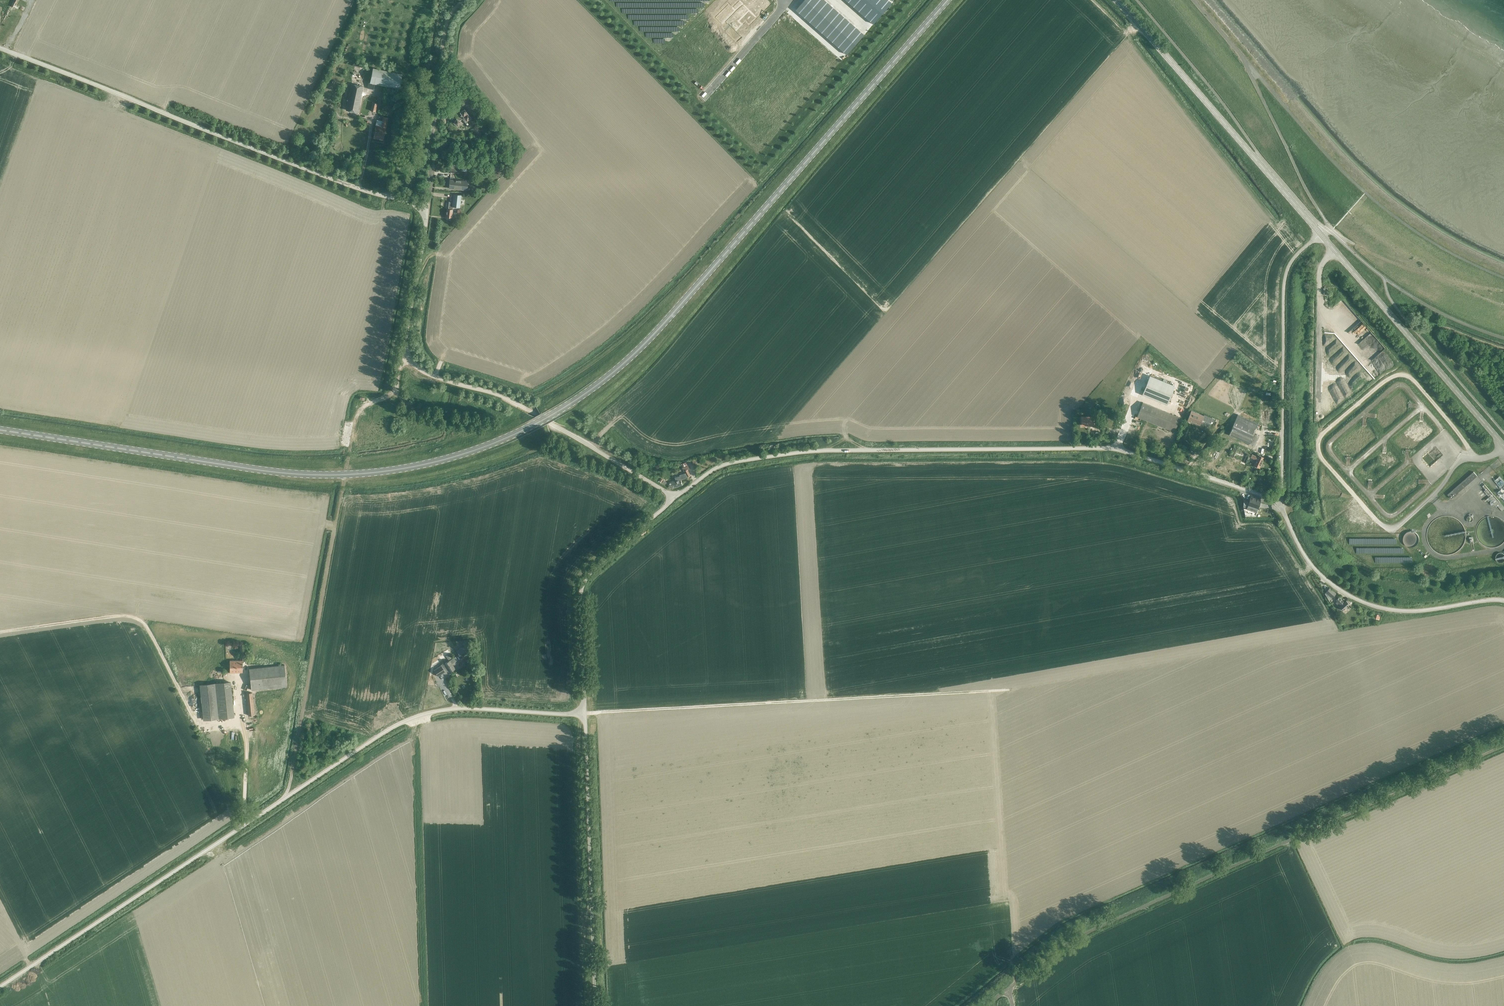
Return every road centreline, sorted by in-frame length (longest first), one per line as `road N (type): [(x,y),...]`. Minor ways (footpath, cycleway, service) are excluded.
road 1 (secondary): [(948,0),(635,356),(522,432),(431,464),(322,476),(0,430)]
road 2 (track): [(584,714),(1005,690),(1018,983)]
road 3 (unclassified): [(0,986),(398,725),(458,709),(584,714)]
road 4 (unclassified): [(673,500),(720,466),(785,455),(1107,448),(1278,505)]
road 5 (track): [(1503,747),(1108,925),(985,1005)]
road 6 (unclassified): [(427,211),(0,50)]
road 7 (unclassified): [(673,500),(506,398),(411,362),(406,344),(427,211)]
road 8 (secondary): [(1320,234),(1117,0)]
road 9 (track): [(282,799),(338,496)]
road 10 (unclassified): [(595,1005),(584,714)]
road 11 (unclassified): [(1278,505),(1285,278),(1320,234)]
road 12 (secondary): [(1503,444),(1320,234)]
road 13 (unclassified): [(1503,601),(1408,612),(1361,601),(1313,567),(1278,505)]
road 14 (unclassified): [(584,714),(582,587),(673,500)]
road 15 (unclassified): [(427,211),(447,24),(463,0)]

